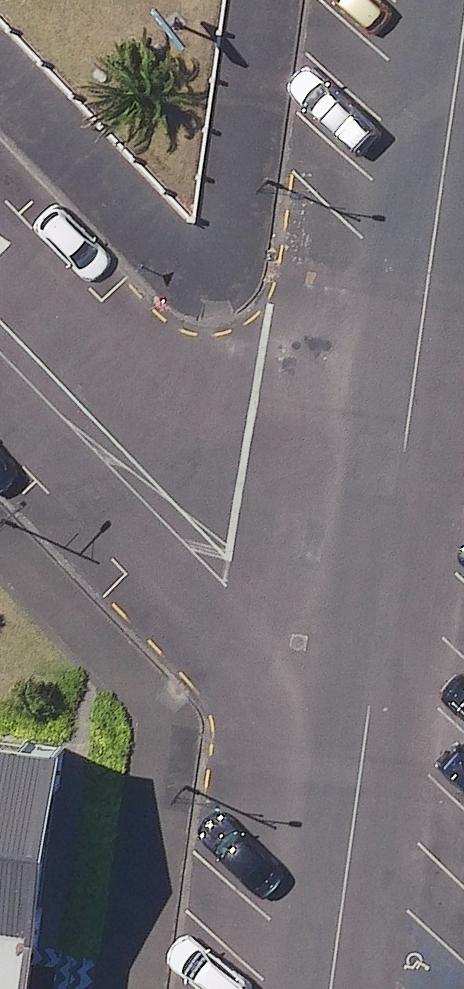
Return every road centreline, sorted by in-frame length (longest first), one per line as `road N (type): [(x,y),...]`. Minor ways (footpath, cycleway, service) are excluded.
road 1 (unclassified): [(368,701),(463,8)]
road 2 (unclassified): [(0,317),(368,701)]
road 3 (unclassified): [(329,988),(368,701)]

